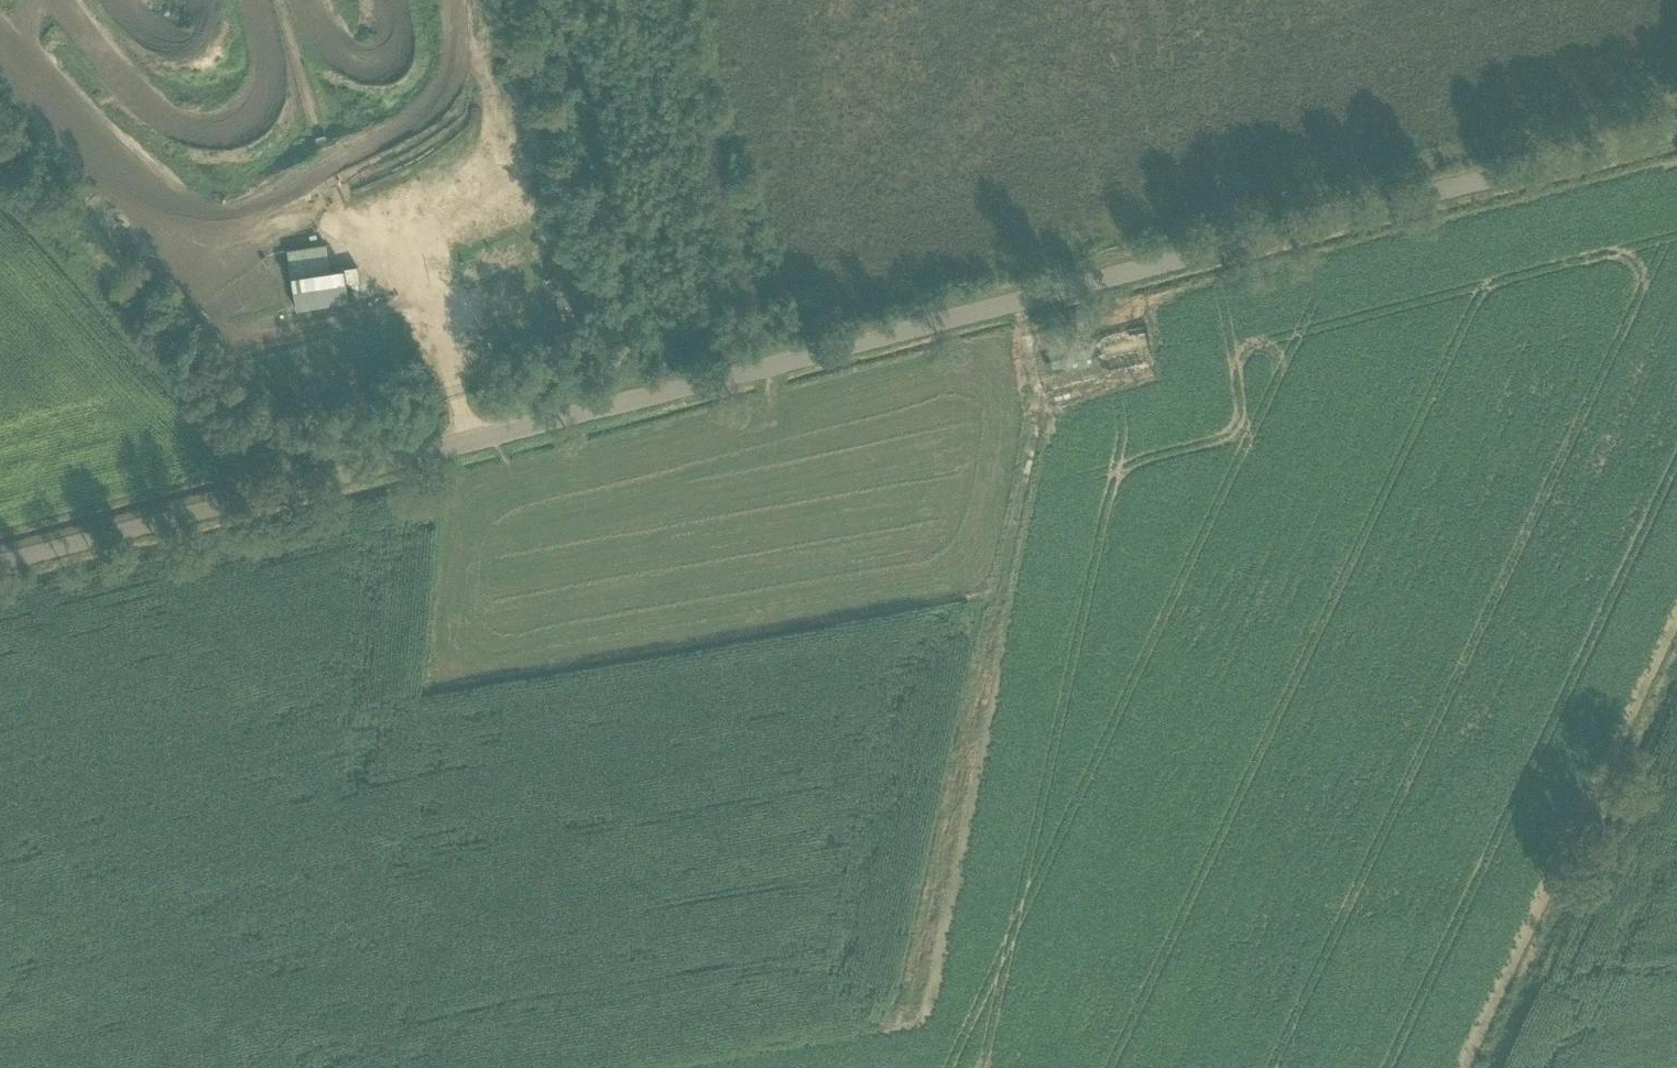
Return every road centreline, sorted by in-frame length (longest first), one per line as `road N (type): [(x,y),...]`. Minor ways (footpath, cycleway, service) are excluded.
road 1 (unclassified): [(0,563),(1676,131)]

